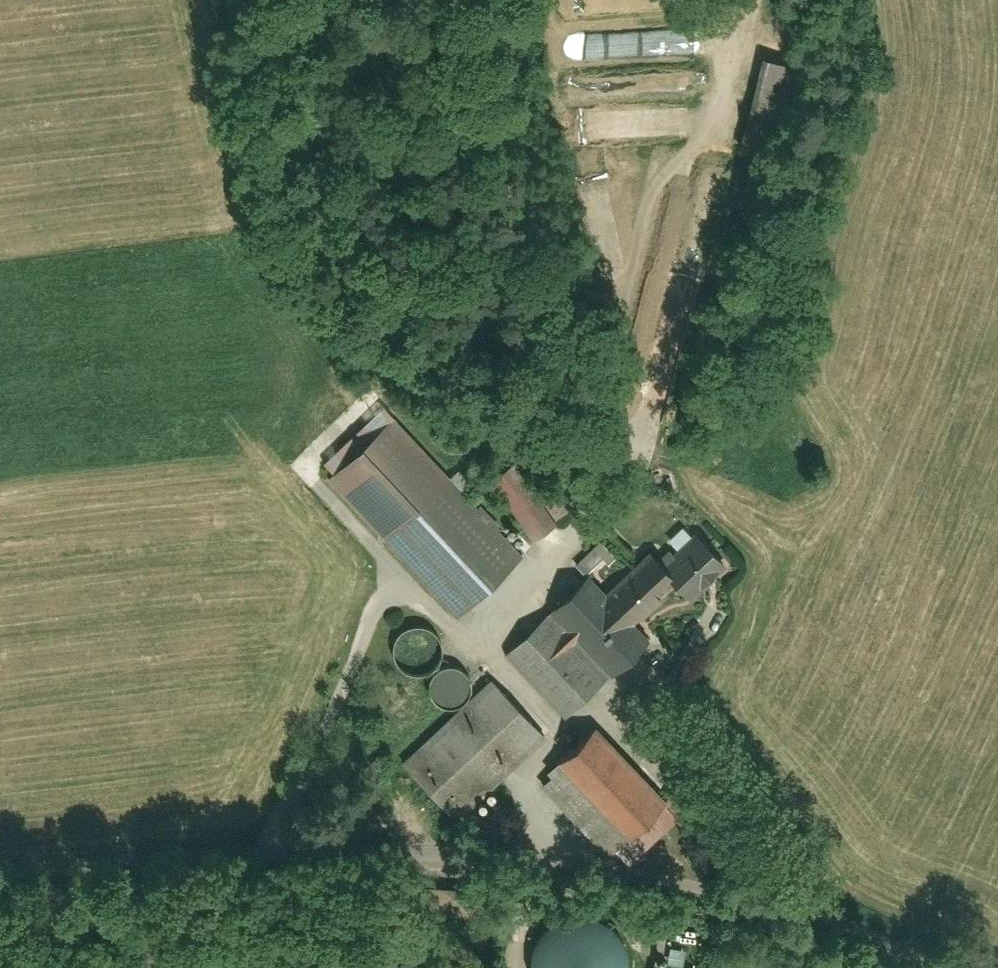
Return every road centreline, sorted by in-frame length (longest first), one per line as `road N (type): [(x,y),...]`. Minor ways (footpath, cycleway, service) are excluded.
road 1 (residential): [(947,967),(771,905),(649,878),(386,851),(246,851),(0,877)]

